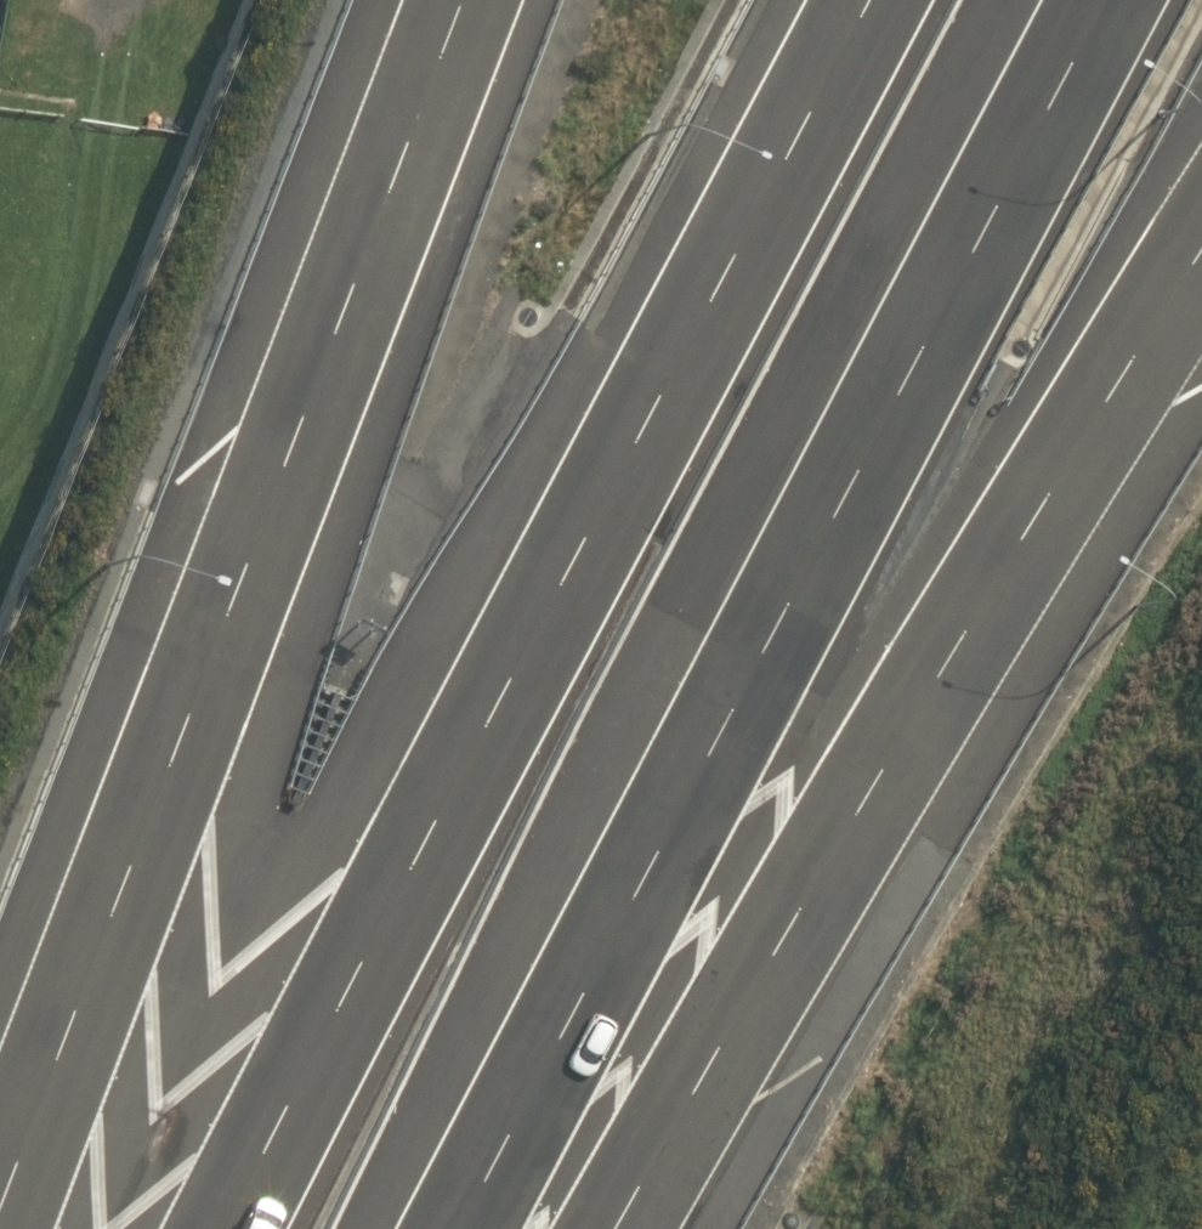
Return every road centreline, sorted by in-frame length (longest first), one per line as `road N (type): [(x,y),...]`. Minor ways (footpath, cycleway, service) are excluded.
road 1 (motorway): [(220,1228),(861,0)]
road 2 (motorway): [(1092,0),(459,1228)]
road 3 (motorway): [(0,1185),(455,0)]
road 4 (motorway): [(1201,228),(952,636),(608,1228)]

